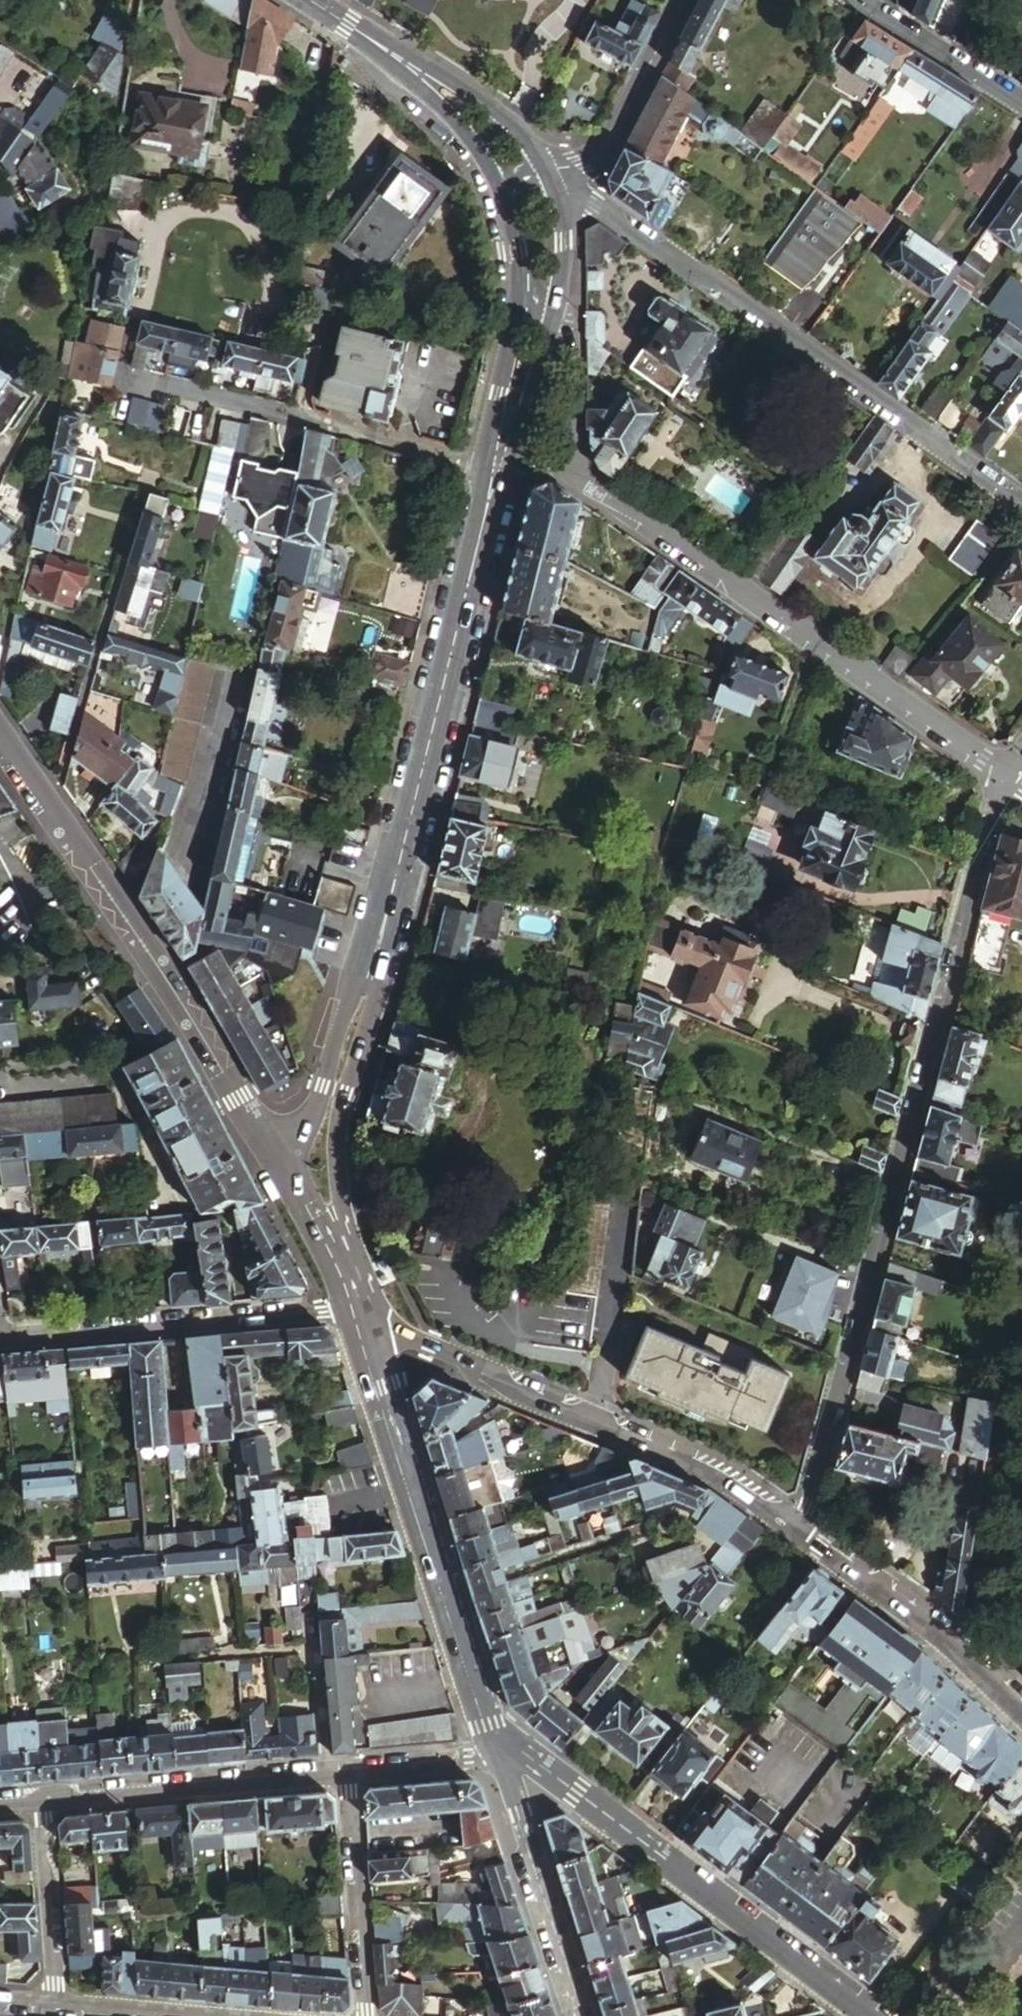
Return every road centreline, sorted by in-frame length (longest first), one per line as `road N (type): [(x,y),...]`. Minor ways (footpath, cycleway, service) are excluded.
road 1 (residential): [(1000,773),(808,1506),(792,1529)]
road 2 (residential): [(553,318),(565,330),(566,449),(575,473),(1000,773)]
road 3 (unclassified): [(549,166),(1021,498)]
road 4 (tertiary): [(373,967),(499,466)]
road 5 (tertiary): [(0,741),(189,1012),(272,1151)]
road 6 (tertiary): [(487,1724),(866,2015)]
road 7 (tertiary): [(352,1309),(487,1724)]
road 8 (residential): [(499,466),(120,373)]
road 9 (residential): [(0,1336),(352,1309)]
road 10 (tertiary): [(336,1266),(346,1113),(379,999),(373,967)]
road 11 (residential): [(1021,1714),(957,1649),(792,1529)]
road 12 (residential): [(49,1803),(327,1776)]
road 13 (residential): [(165,1661),(309,1650),(327,1776)]
road 14 (tertiary): [(502,1757),(584,2015)]
road 15 (residential): [(596,1424),(352,1309)]
road 16 (residential): [(365,2015),(345,1774)]
road 17 (residential): [(596,1424),(630,1190)]
road 18 (unclassified): [(684,0),(610,142),(585,161),(549,166)]
road 19 (residential): [(792,1529),(720,1476),(596,1424)]
road 20 (tertiary): [(373,967),(359,980),(317,1086),(272,1151)]
road 21 (residential): [(49,1803),(53,2005)]
road 22 (tertiary): [(549,166),(493,104),(391,50)]
road 23 (residential): [(858,0),(1021,105)]
road 24 (tertiary): [(521,277),(496,421),(499,466)]
road 25 (tertiary): [(391,50),(449,109),(500,185)]
road 26 (tertiary): [(499,466),(529,413),(553,318)]
road 27 (residential): [(345,1774),(502,1757)]
road 28 (tertiary): [(553,318),(568,241),(549,166)]
road 29 (residential): [(187,2015),(53,2005)]
road 30 (tertiary): [(272,1151),(336,1266)]

